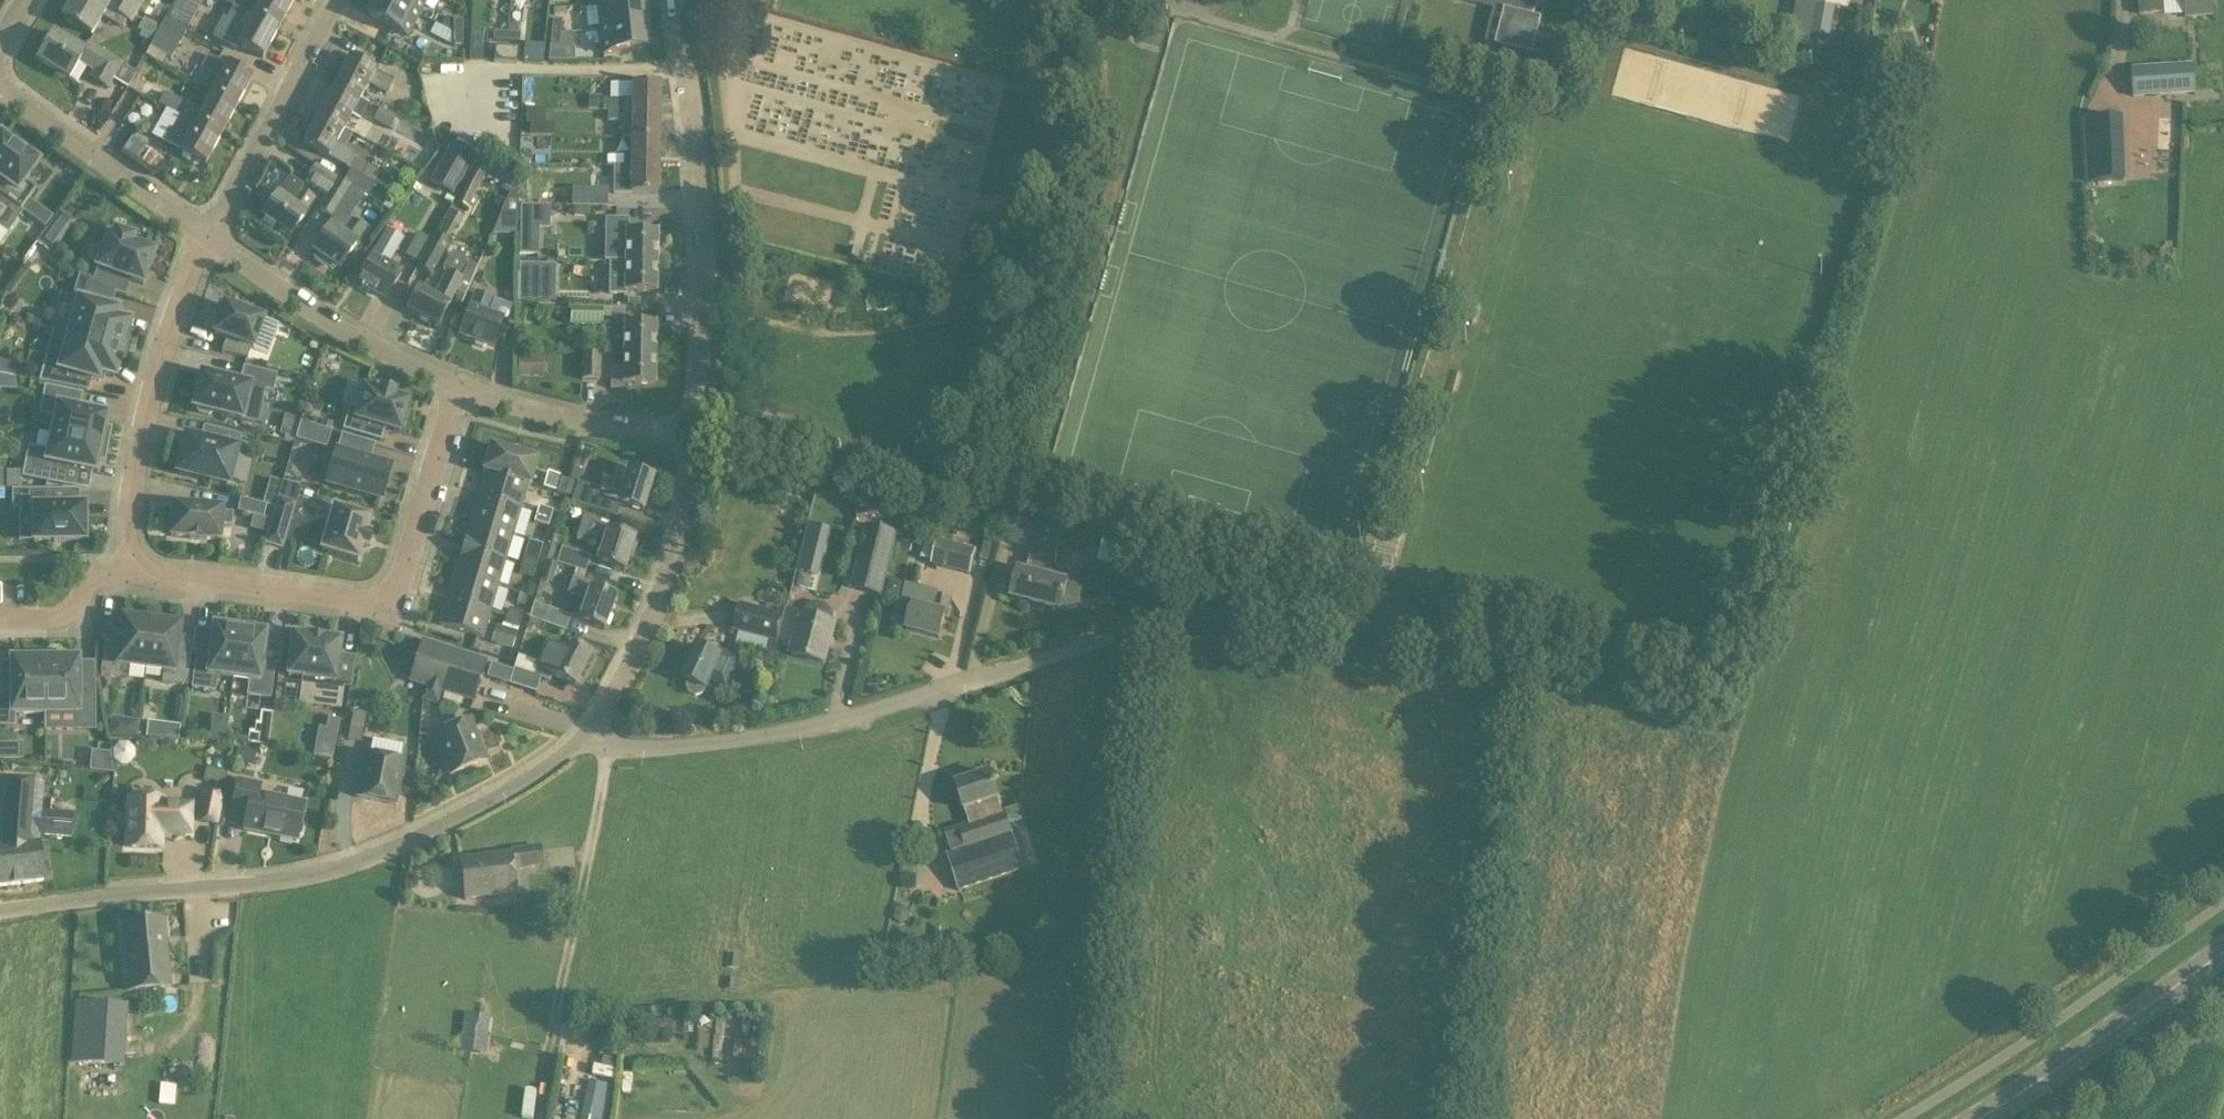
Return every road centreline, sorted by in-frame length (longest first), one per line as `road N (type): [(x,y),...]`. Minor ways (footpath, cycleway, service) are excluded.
road 1 (residential): [(587,734),(623,748),(793,732),(1201,618)]
road 2 (residential): [(0,911),(326,865),(533,776),(587,734)]
road 3 (residential): [(458,388),(388,601),(143,575),(129,560)]
road 4 (residential): [(698,434),(703,233),(678,0)]
road 5 (residential): [(129,560),(128,509),(153,391),(208,239)]
road 6 (residential): [(587,734),(616,693),(649,607),(690,485),(698,434)]
road 7 (residential): [(458,388),(338,329),(208,239)]
road 8 (secondary): [(1983,1118),(2223,958)]
road 9 (residential): [(208,239),(340,0)]
road 10 (residential): [(208,239),(0,87)]
road 11 (residential): [(698,434),(582,420),(458,388)]
road 12 (residential): [(129,560),(91,579),(71,610),(0,618)]

